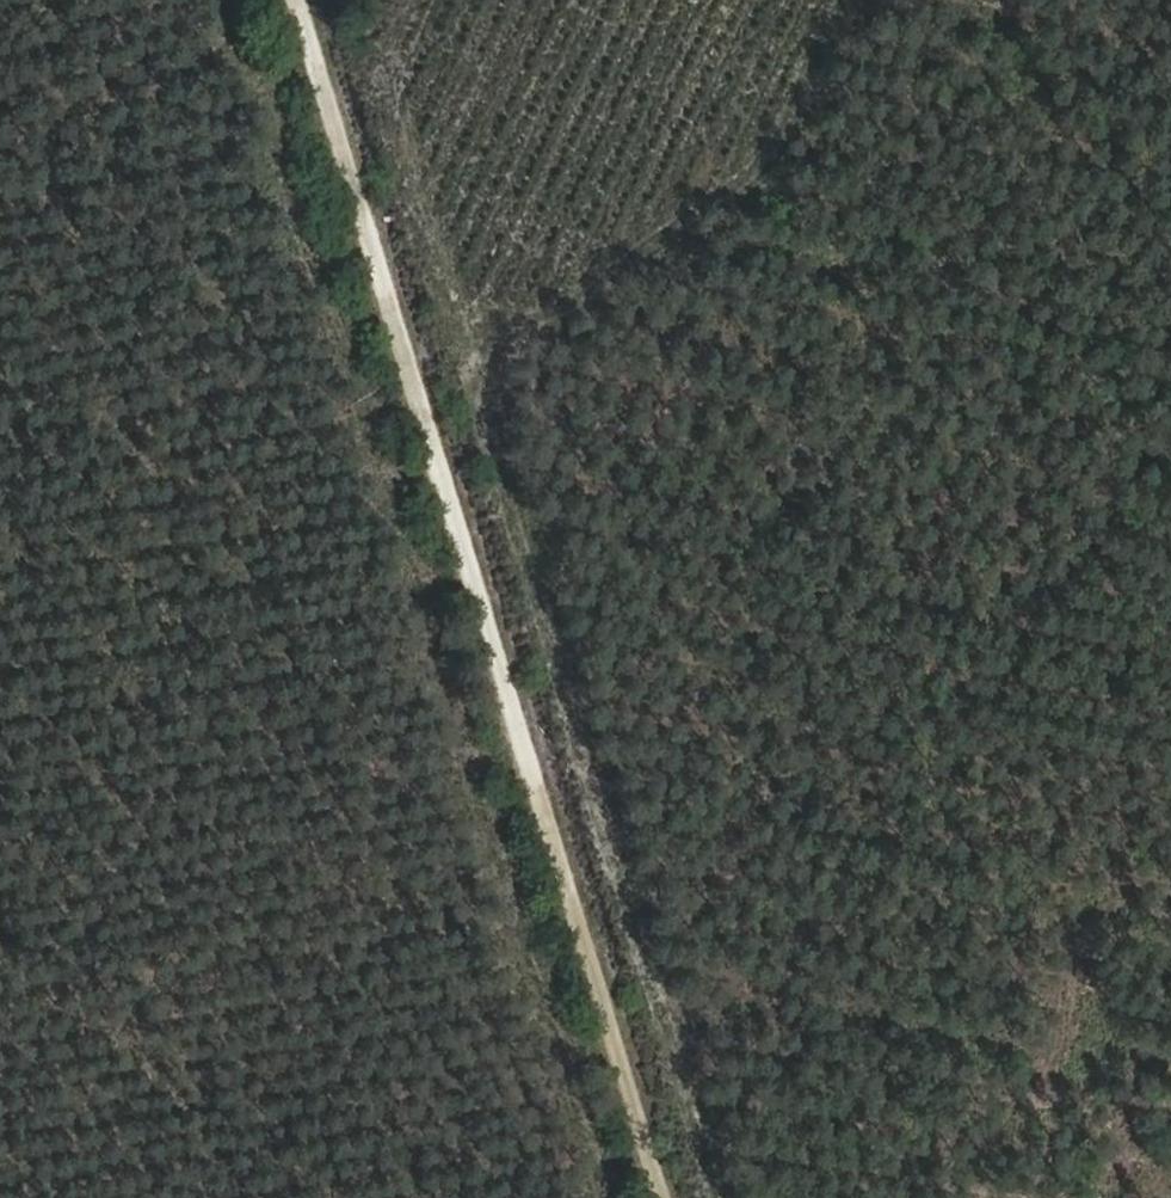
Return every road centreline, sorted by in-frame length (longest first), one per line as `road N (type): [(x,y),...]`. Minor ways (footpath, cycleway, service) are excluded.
road 1 (track): [(665,1197),(296,0)]

